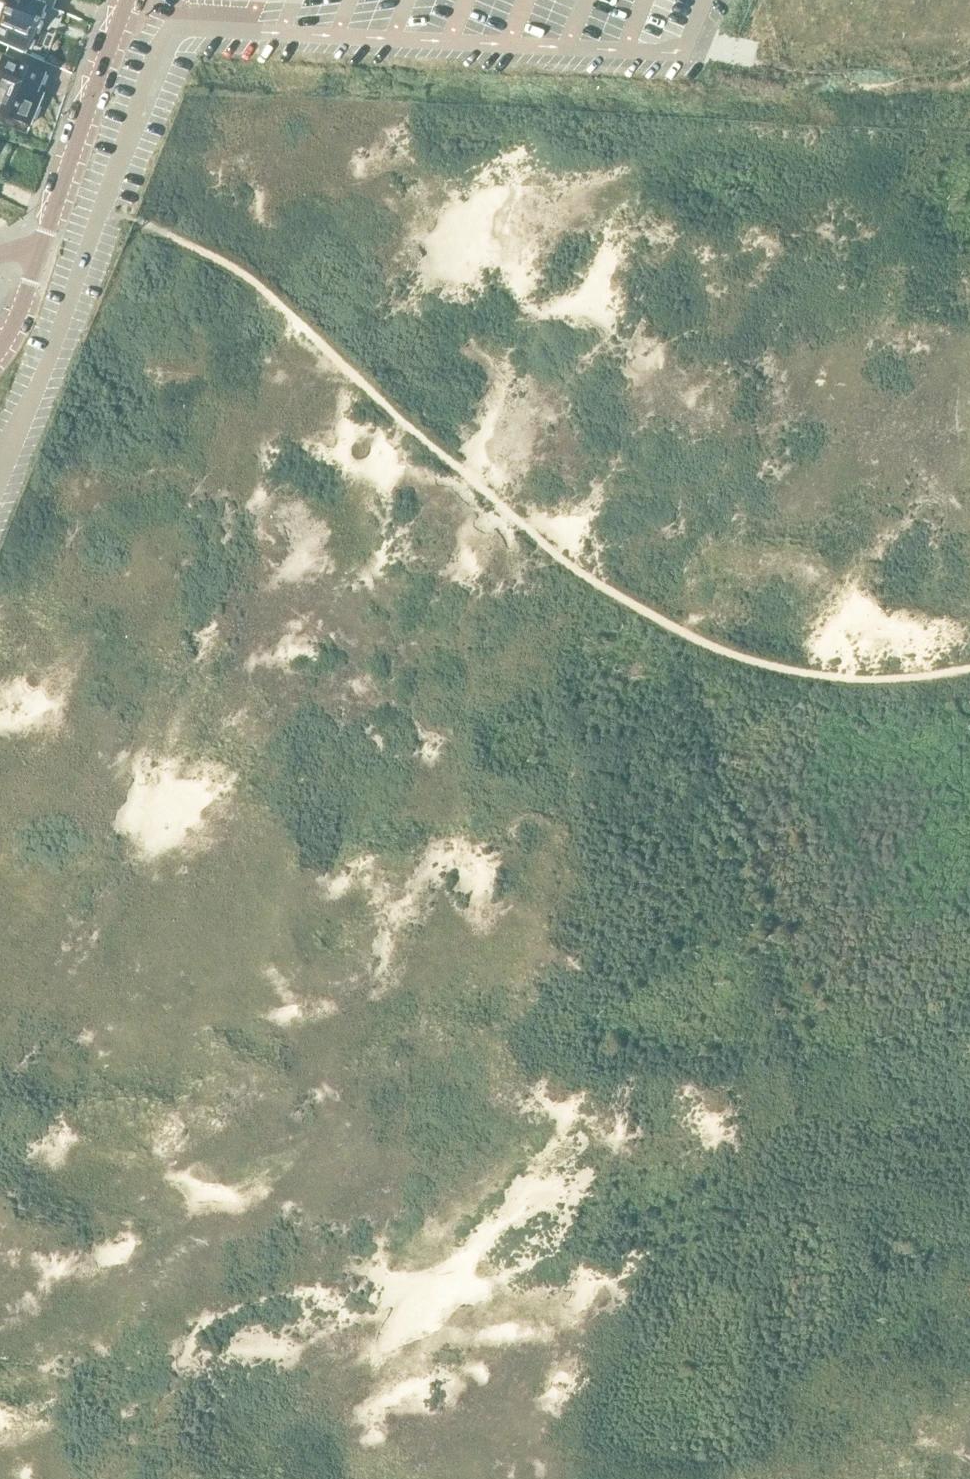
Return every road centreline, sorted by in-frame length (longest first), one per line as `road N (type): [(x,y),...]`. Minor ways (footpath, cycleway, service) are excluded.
road 1 (tertiary): [(45,244),(131,0)]

